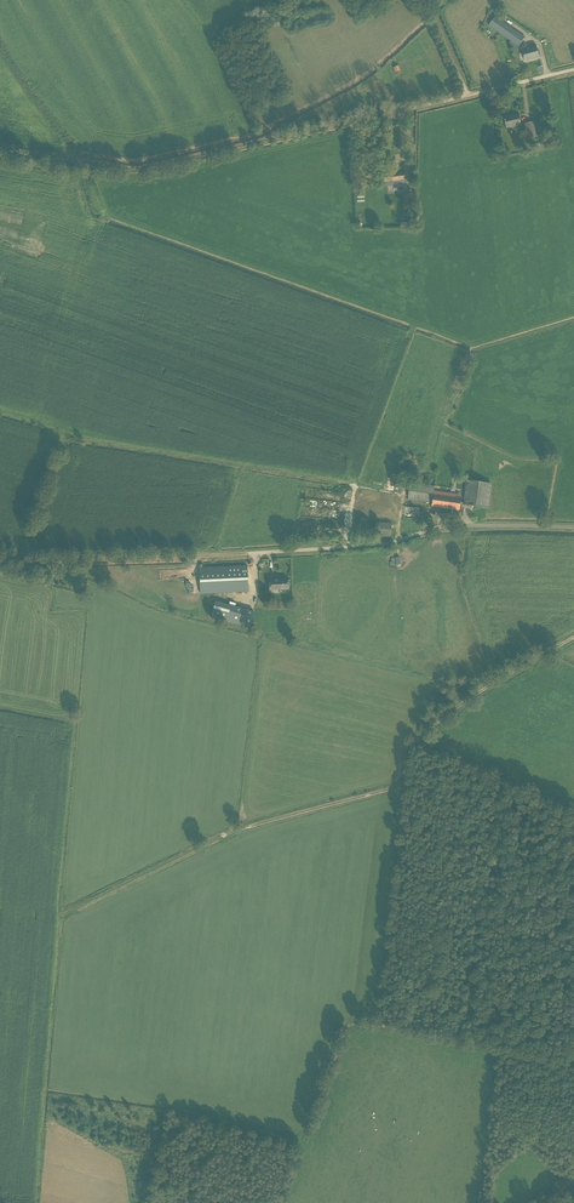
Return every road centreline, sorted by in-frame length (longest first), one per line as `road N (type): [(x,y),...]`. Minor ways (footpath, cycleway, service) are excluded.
road 1 (track): [(523,82),(136,171),(0,150)]
road 2 (track): [(404,785),(374,1024),(349,1023),(281,1202)]
road 3 (track): [(404,785),(233,831),(62,915)]
road 4 (unclassified): [(248,554),(385,545),(449,526),(573,528)]
road 5 (track): [(0,553),(35,562),(248,554)]
road 6 (track): [(573,637),(411,743),(404,785)]

